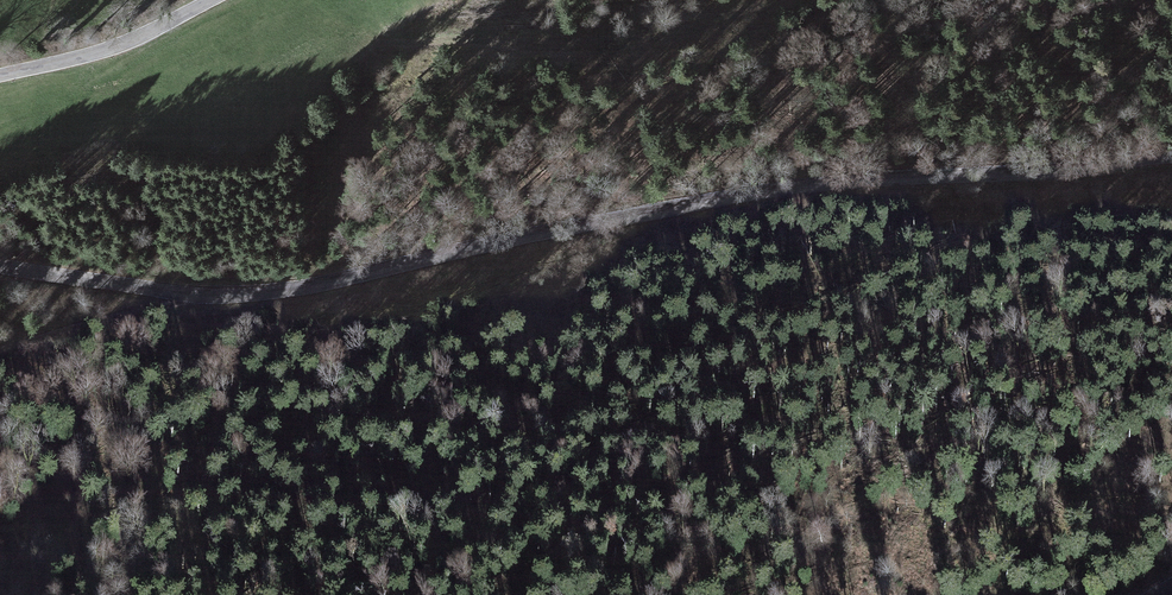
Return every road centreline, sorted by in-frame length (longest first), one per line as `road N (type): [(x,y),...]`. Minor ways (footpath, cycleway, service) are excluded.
road 1 (tertiary): [(1171,156),(751,191),(259,290),(151,286),(0,264)]
road 2 (track): [(353,0),(403,39),(546,47),(624,41),(766,0)]
road 3 (tertiary): [(0,75),(112,48),(210,0)]
road 4 (track): [(0,349),(205,290)]

